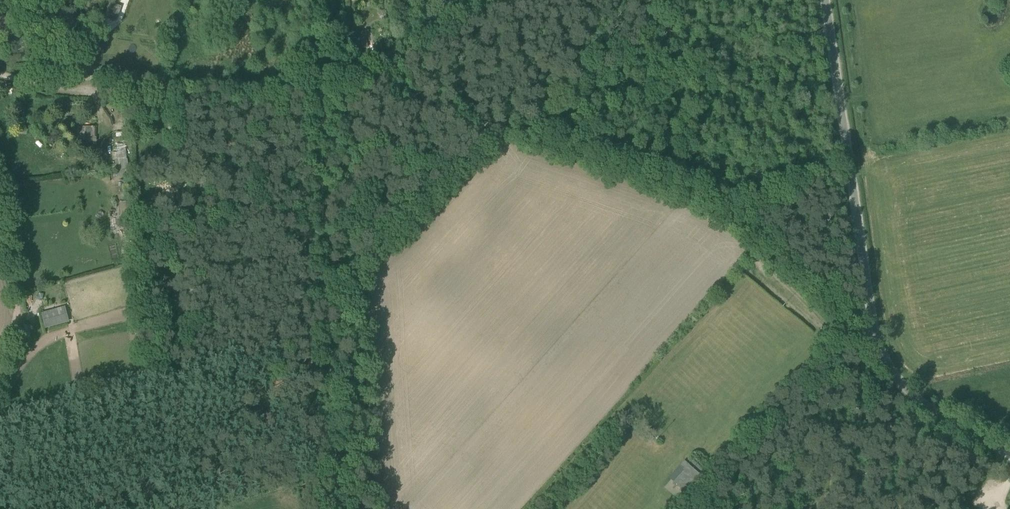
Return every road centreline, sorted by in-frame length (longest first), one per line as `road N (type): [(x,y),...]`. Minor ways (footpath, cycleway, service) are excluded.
road 1 (track): [(886,342),(751,214),(701,187),(362,62)]
road 2 (residential): [(1009,456),(917,390),(886,342),(869,286),(831,0)]
road 3 (track): [(0,70),(316,93)]

